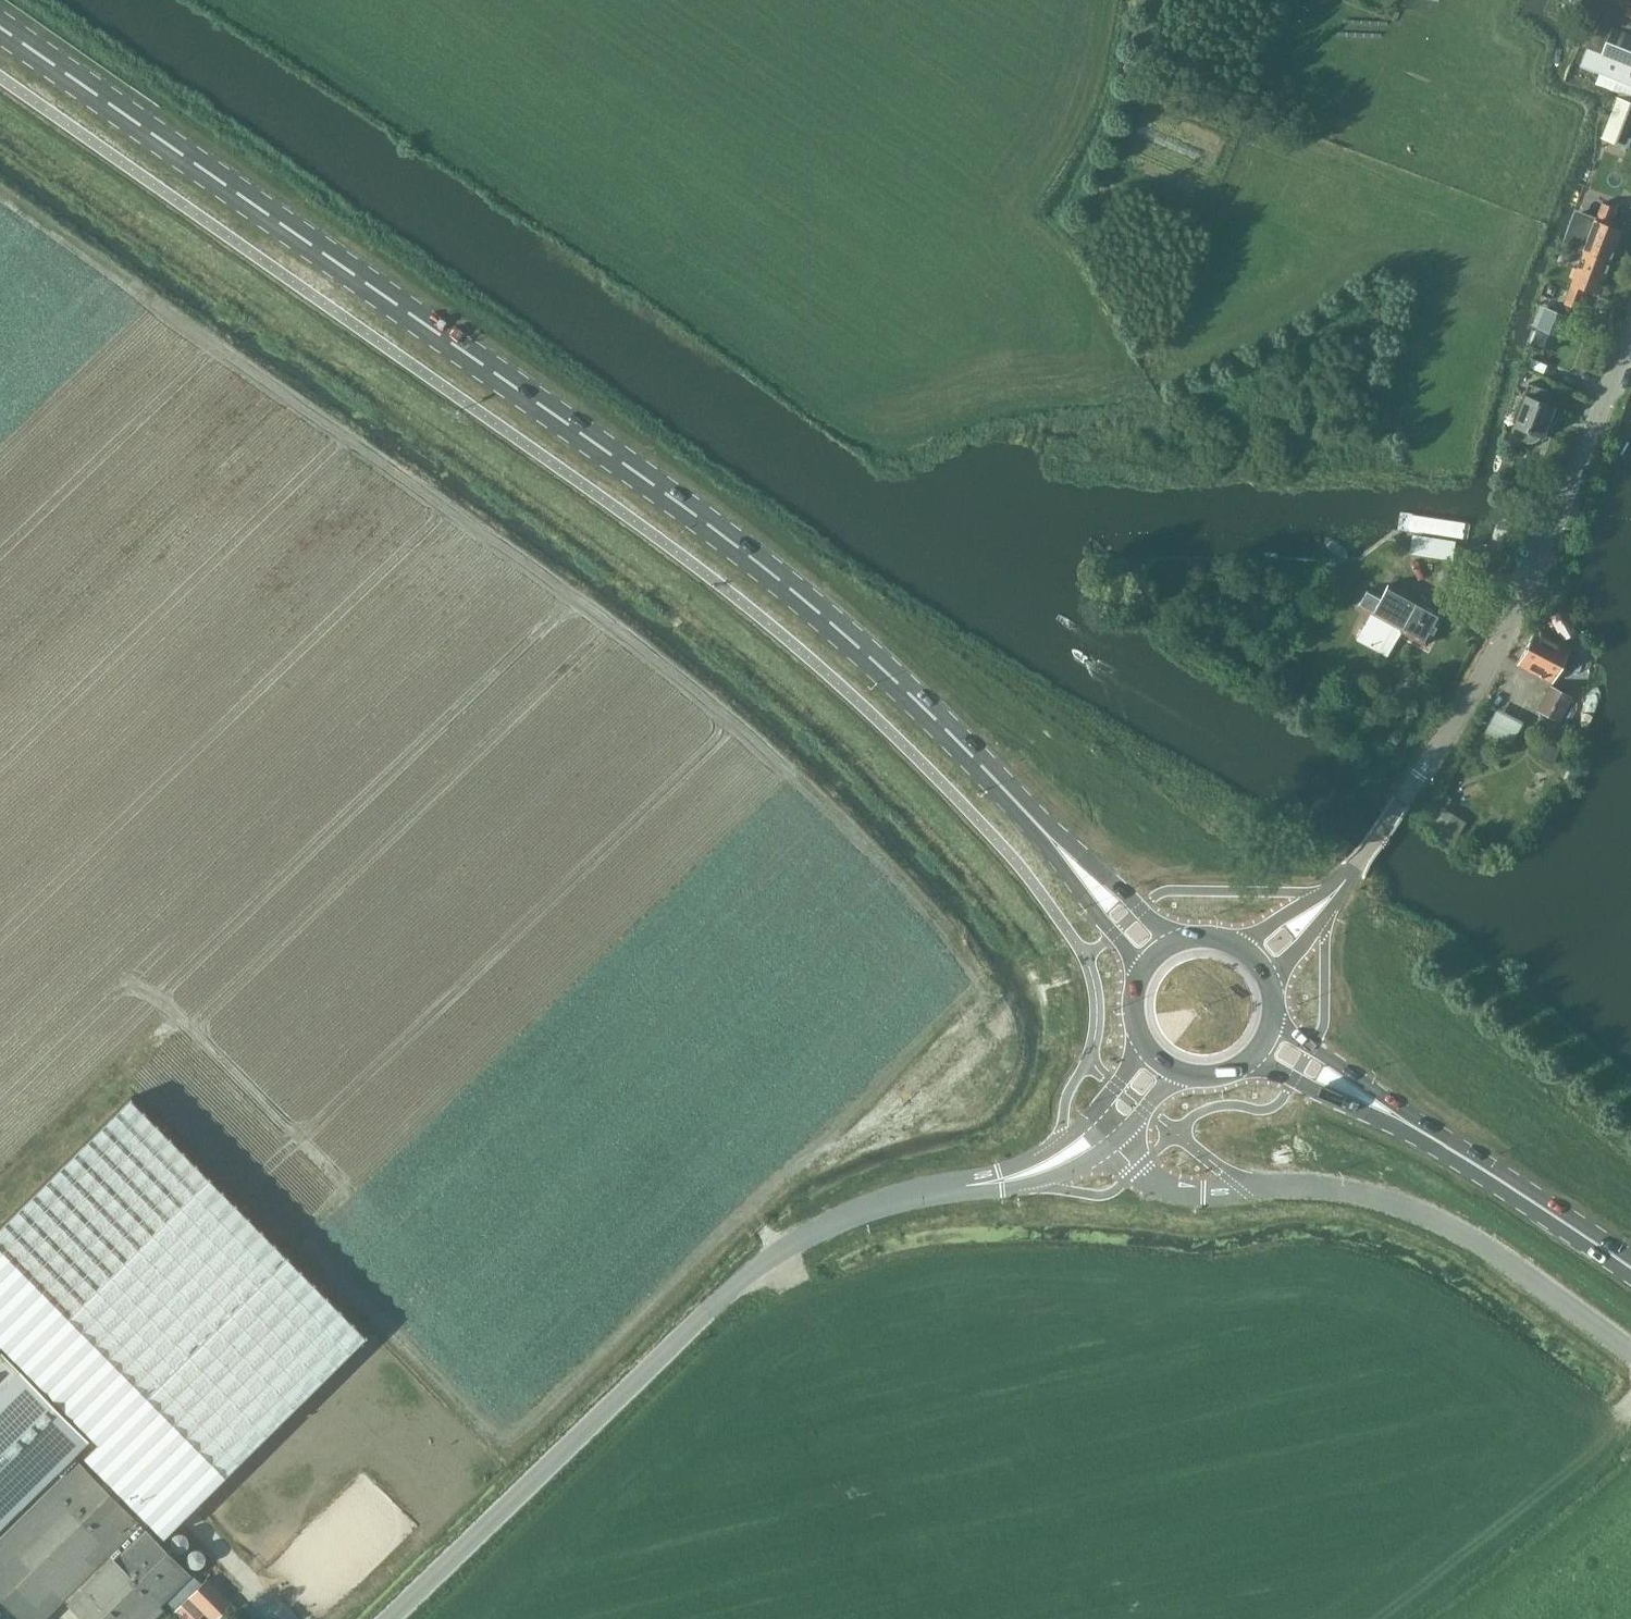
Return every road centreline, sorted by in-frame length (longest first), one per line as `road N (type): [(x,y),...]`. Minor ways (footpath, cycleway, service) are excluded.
road 1 (primary): [(1062,858),(831,622),(712,526),(0,27)]
road 2 (unclassified): [(387,1618),(765,1258),(850,1211),(1060,1162),(1099,1132)]
road 3 (tertiary): [(1322,905),(1421,772),(1501,638),(1630,326)]
road 4 (unclassified): [(1099,1132),(1136,1169),(1180,1190),(1303,1189),(1410,1204),(1471,1235),(1630,1352)]
road 5 (primary): [(1630,1270),(1393,1117)]
road 6 (primary): [(1393,1117),(1272,1026)]
road 7 (primary): [(1254,1061),(1318,1093),(1393,1117)]
road 8 (primary): [(1062,858),(1141,977)]
road 9 (primary): [(1170,948),(1125,898),(1062,858)]

